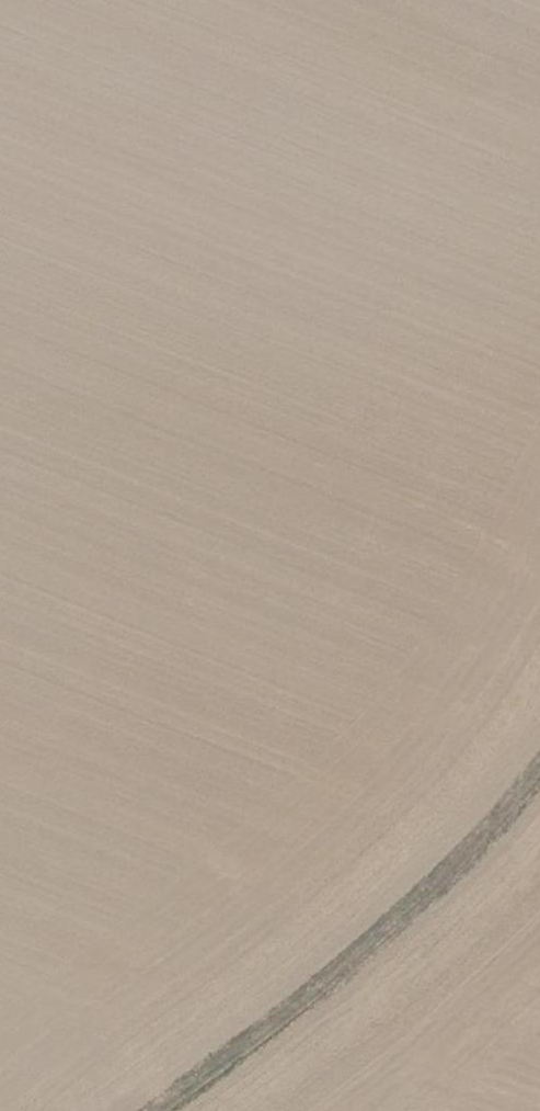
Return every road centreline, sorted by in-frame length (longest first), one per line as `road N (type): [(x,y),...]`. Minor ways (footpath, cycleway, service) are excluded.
road 1 (track): [(539,776),(476,856),(164,1110)]

